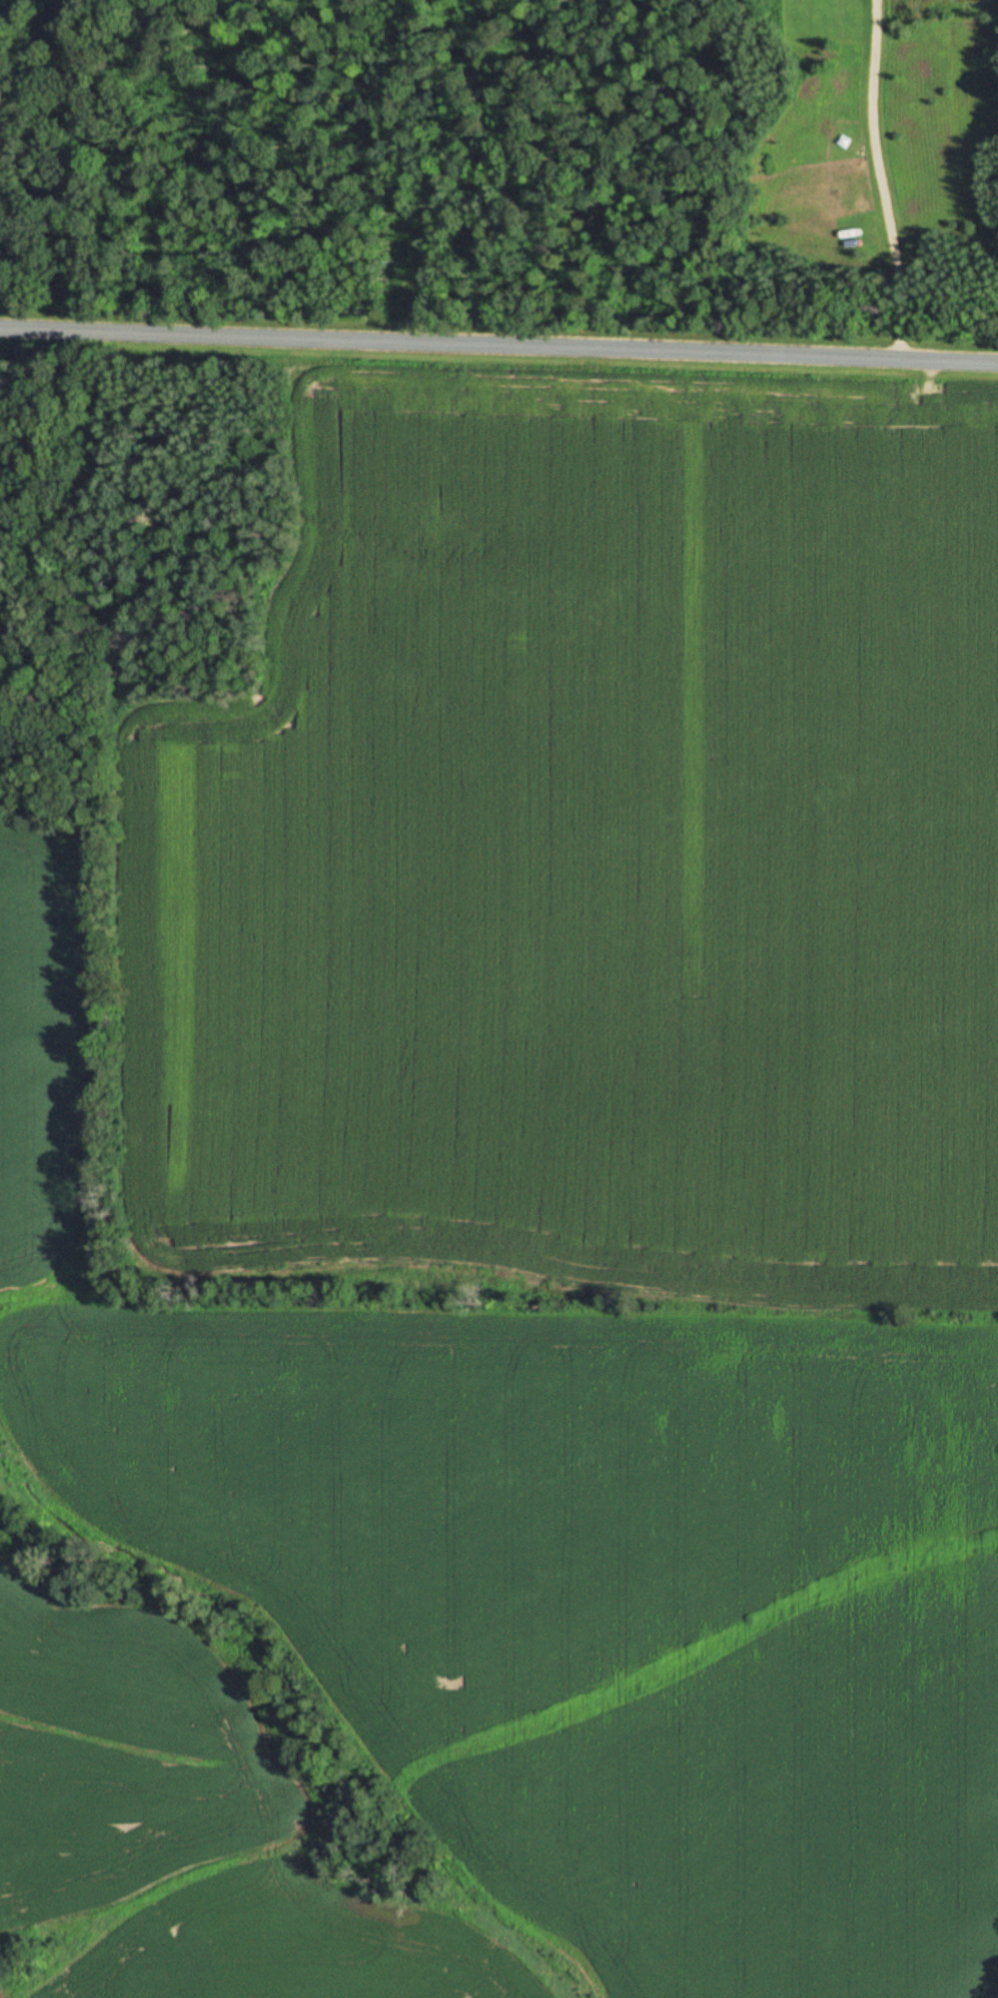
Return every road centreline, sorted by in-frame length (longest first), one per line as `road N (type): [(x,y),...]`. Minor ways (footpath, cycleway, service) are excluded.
road 1 (residential): [(0,343),(997,382)]

